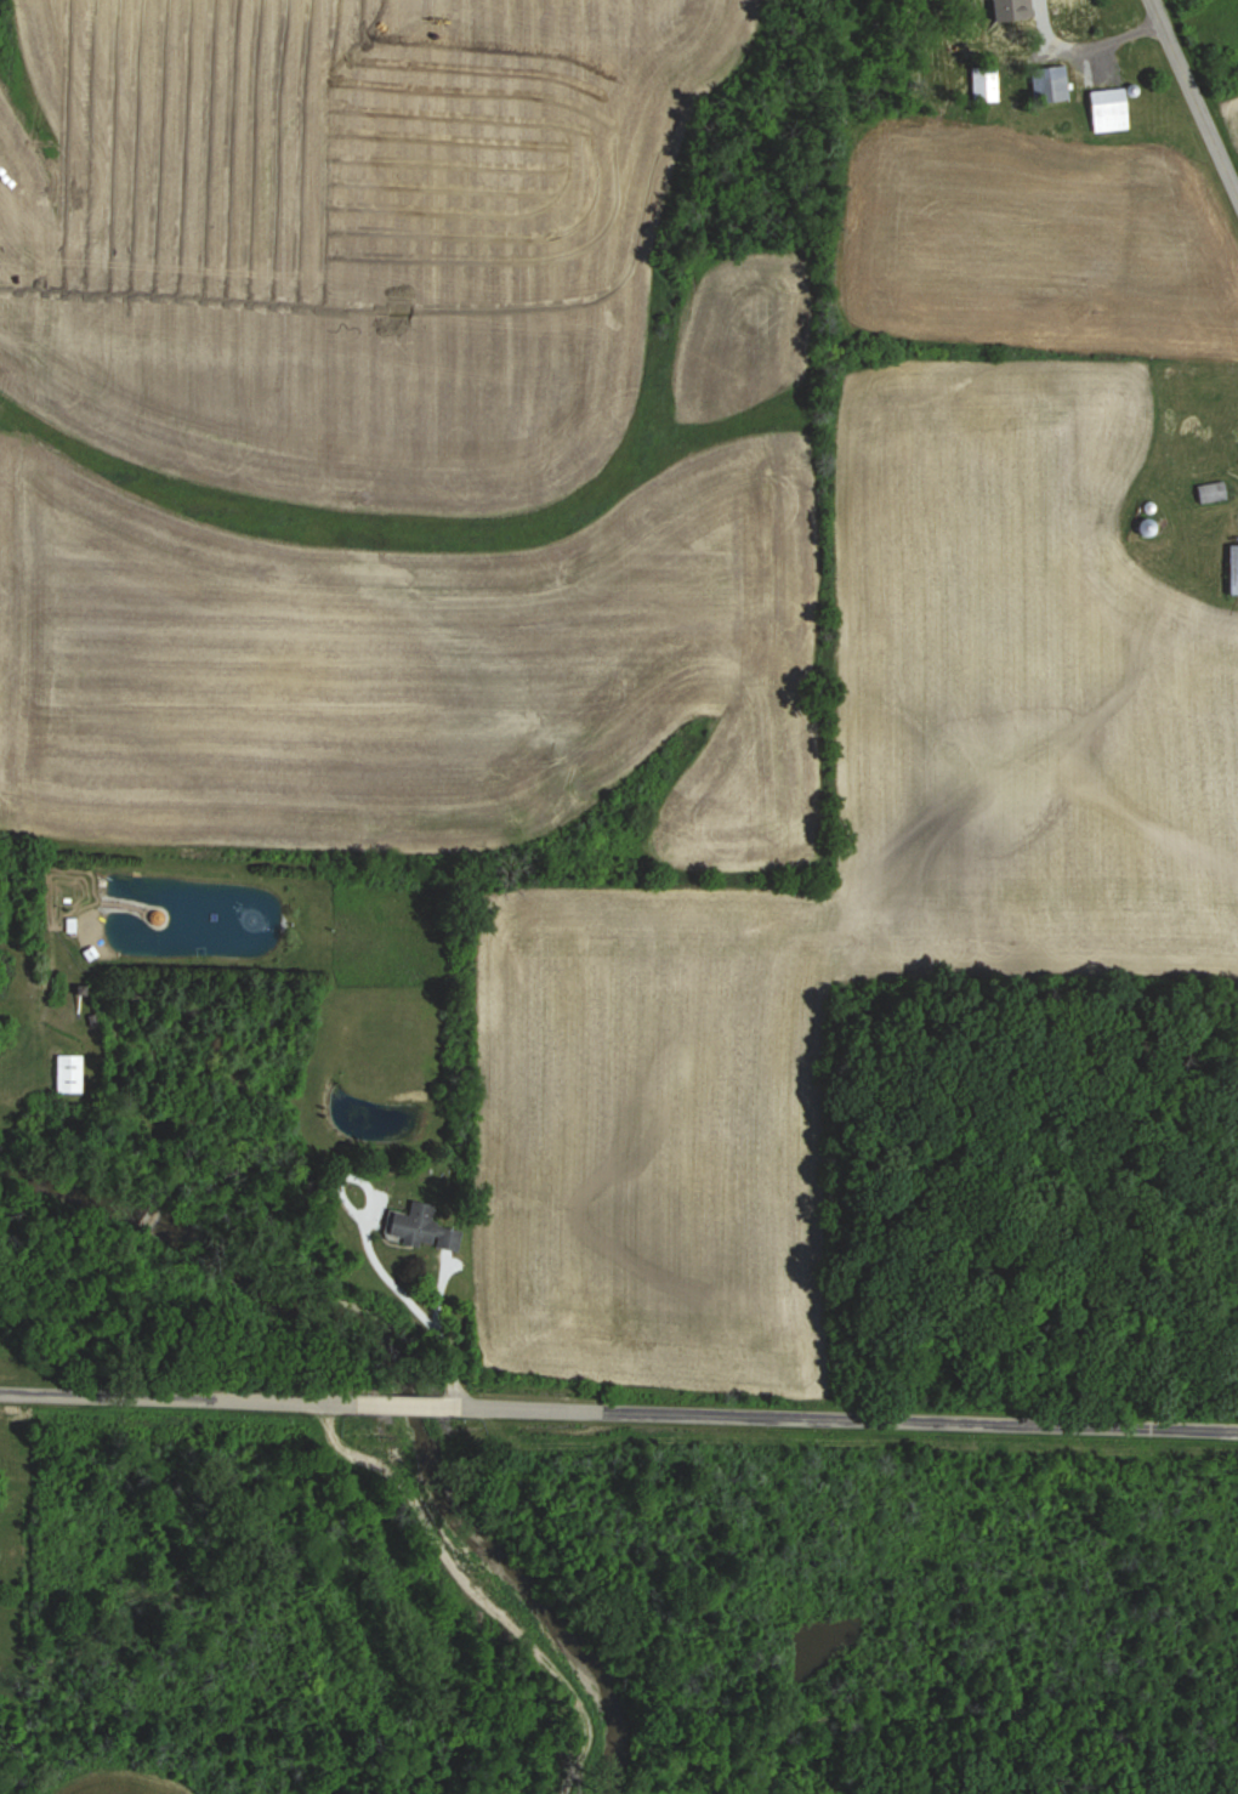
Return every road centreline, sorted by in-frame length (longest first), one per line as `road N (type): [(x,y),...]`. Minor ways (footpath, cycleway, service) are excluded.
road 1 (residential): [(1237,1434),(0,1396)]
road 2 (residential): [(1237,209),(1143,0)]

